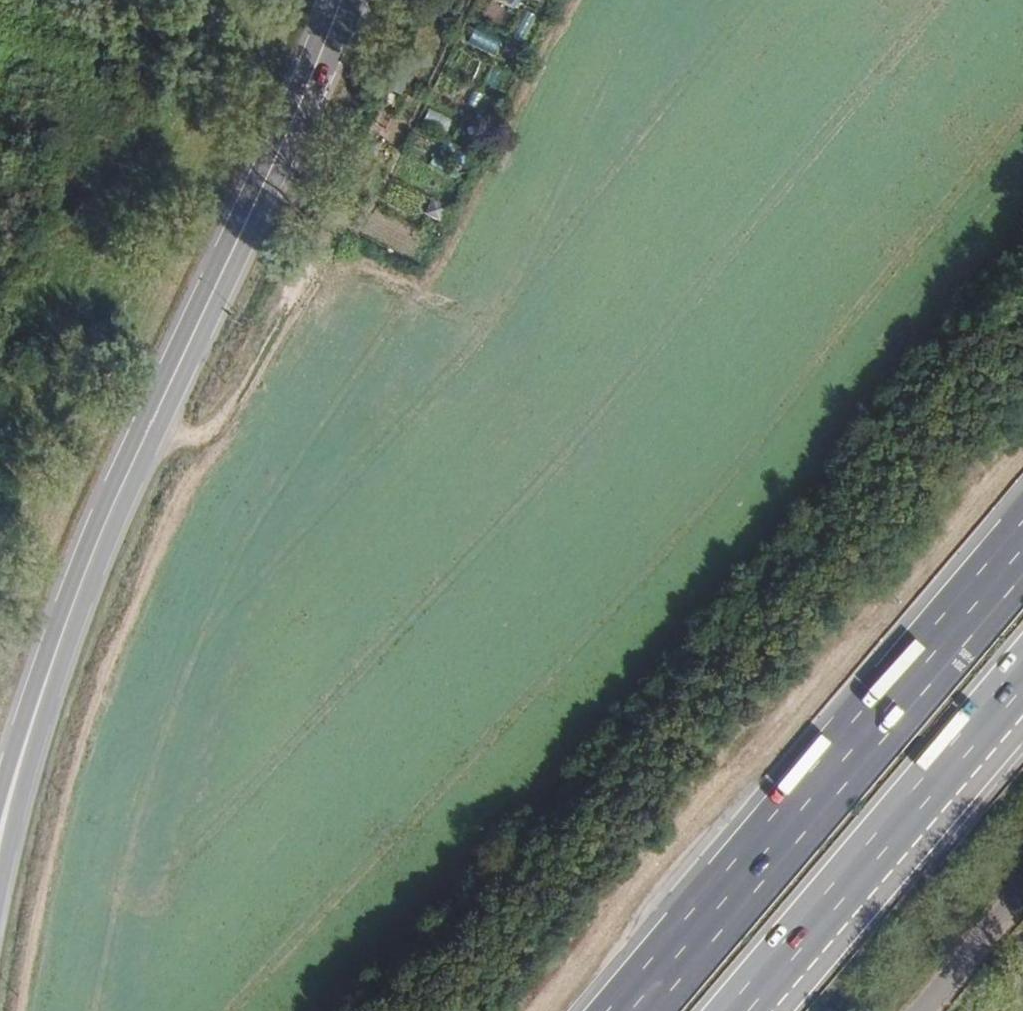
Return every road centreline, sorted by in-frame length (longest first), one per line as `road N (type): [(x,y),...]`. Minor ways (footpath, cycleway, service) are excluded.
road 1 (secondary): [(341,0),(60,628),(0,854)]
road 2 (motorway): [(1022,548),(630,1010)]
road 3 (motorway): [(749,1010),(1022,688)]

